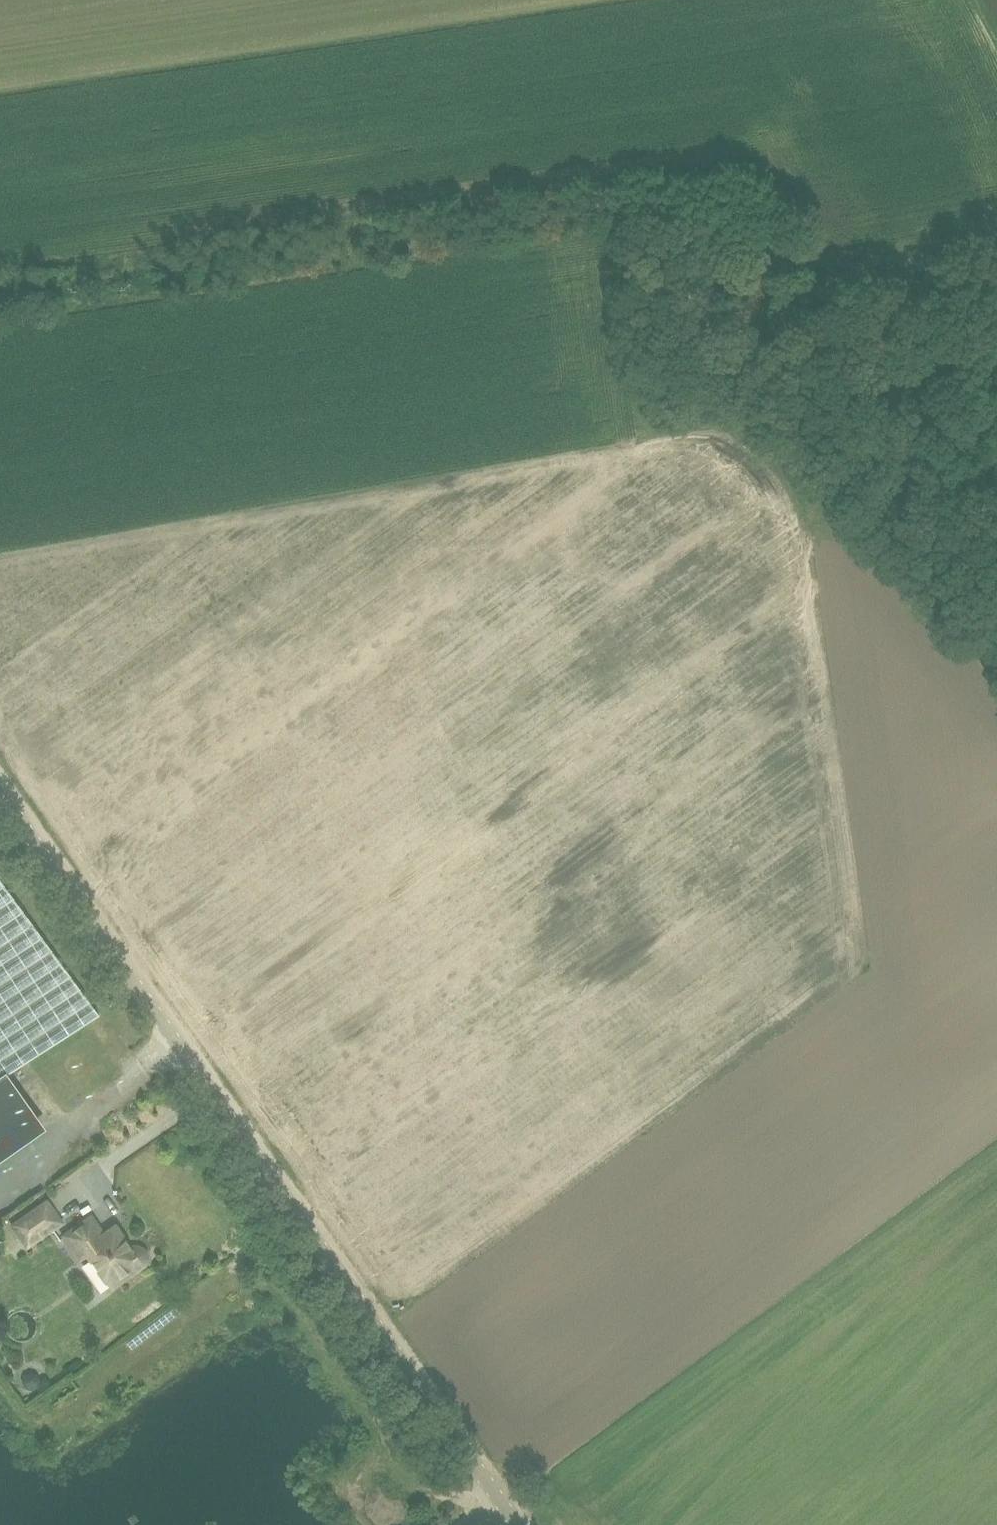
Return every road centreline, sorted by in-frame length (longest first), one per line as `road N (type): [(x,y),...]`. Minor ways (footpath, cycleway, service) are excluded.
road 1 (unclassified): [(520,1524),(0,802)]

